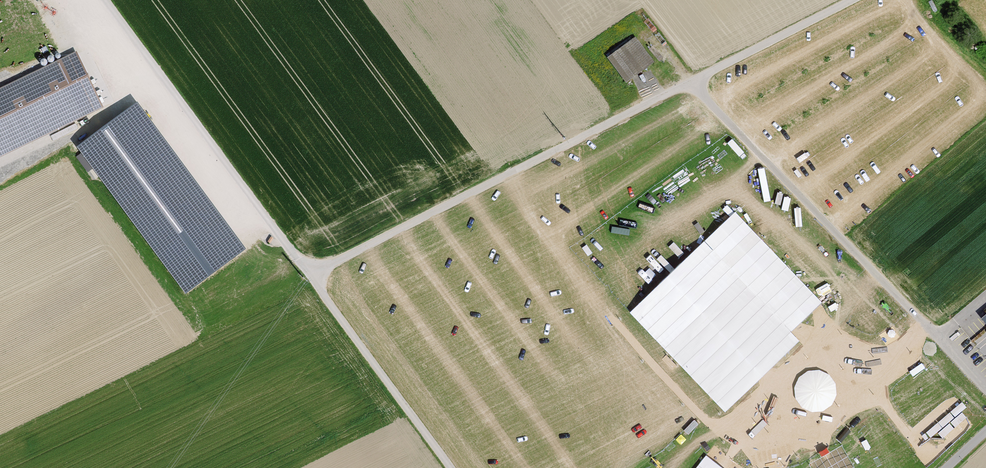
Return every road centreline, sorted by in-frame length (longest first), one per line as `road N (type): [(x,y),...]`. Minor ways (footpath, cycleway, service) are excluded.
road 1 (track): [(452,467),(112,0)]
road 2 (unclassified): [(312,276),(690,83)]
road 3 (residential): [(985,386),(690,83)]
road 4 (unclassified): [(690,83),(853,0)]

